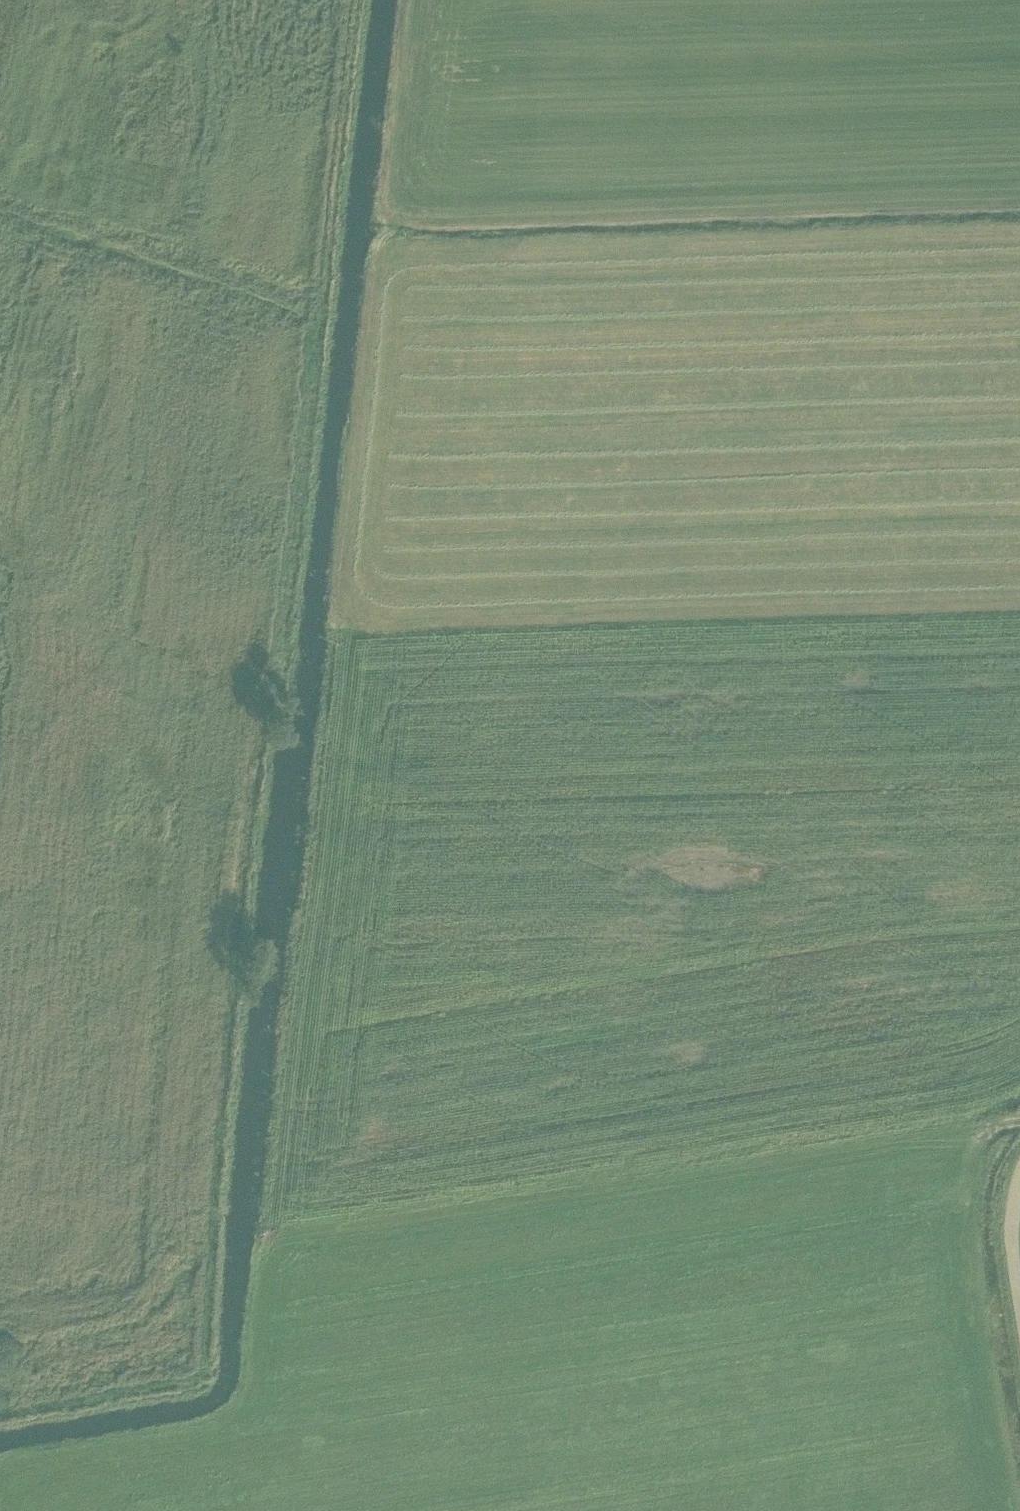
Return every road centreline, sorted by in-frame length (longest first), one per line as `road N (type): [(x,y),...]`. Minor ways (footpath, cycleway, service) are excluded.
road 1 (unclassified): [(1019,1307),(1011,1225),(1019,1176)]

